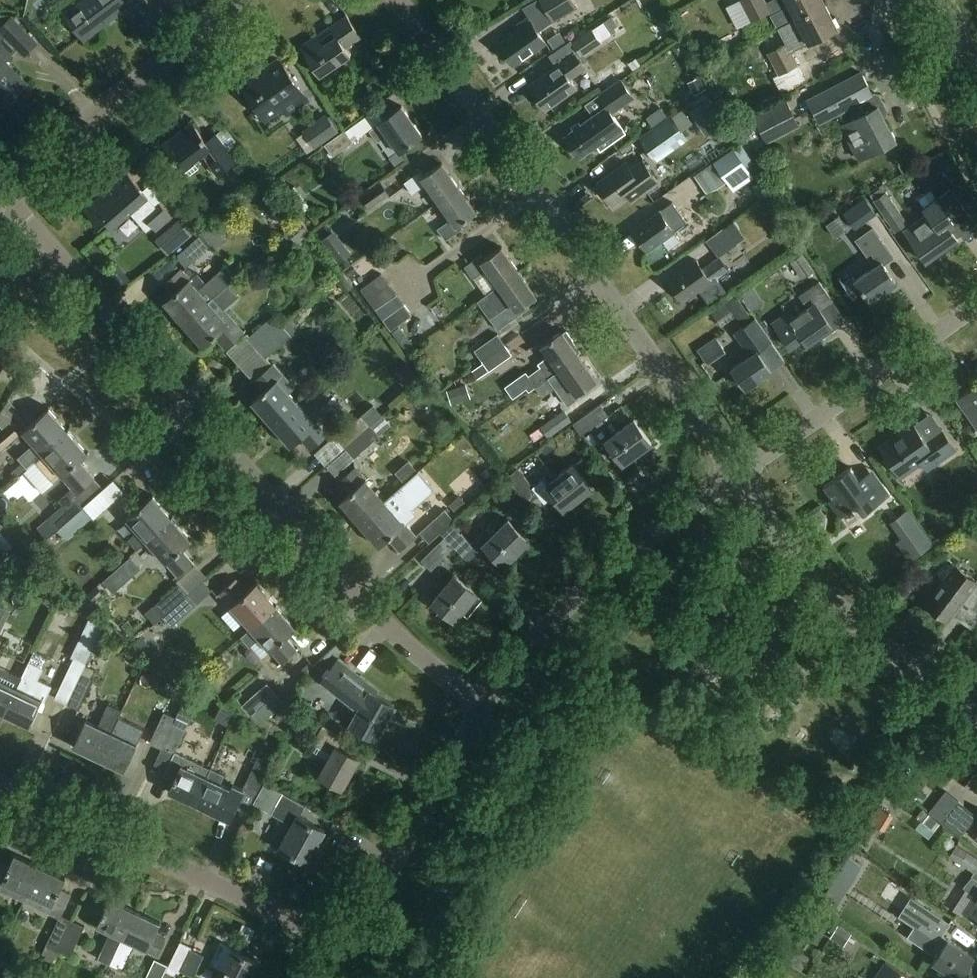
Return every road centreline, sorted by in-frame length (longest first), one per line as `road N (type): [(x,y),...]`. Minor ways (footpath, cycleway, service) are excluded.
road 1 (residential): [(482,703),(376,617),(1,197)]
road 2 (residential): [(735,475),(397,0)]
road 3 (residential): [(346,945),(0,783)]
road 4 (residential): [(976,718),(818,587),(735,475)]
road 5 (residential): [(482,703),(608,572),(735,475)]
road 6 (residential): [(1,197),(81,124),(247,0)]
road 7 (residential): [(735,475),(976,306)]
road 8 (residential): [(346,945),(482,703)]

